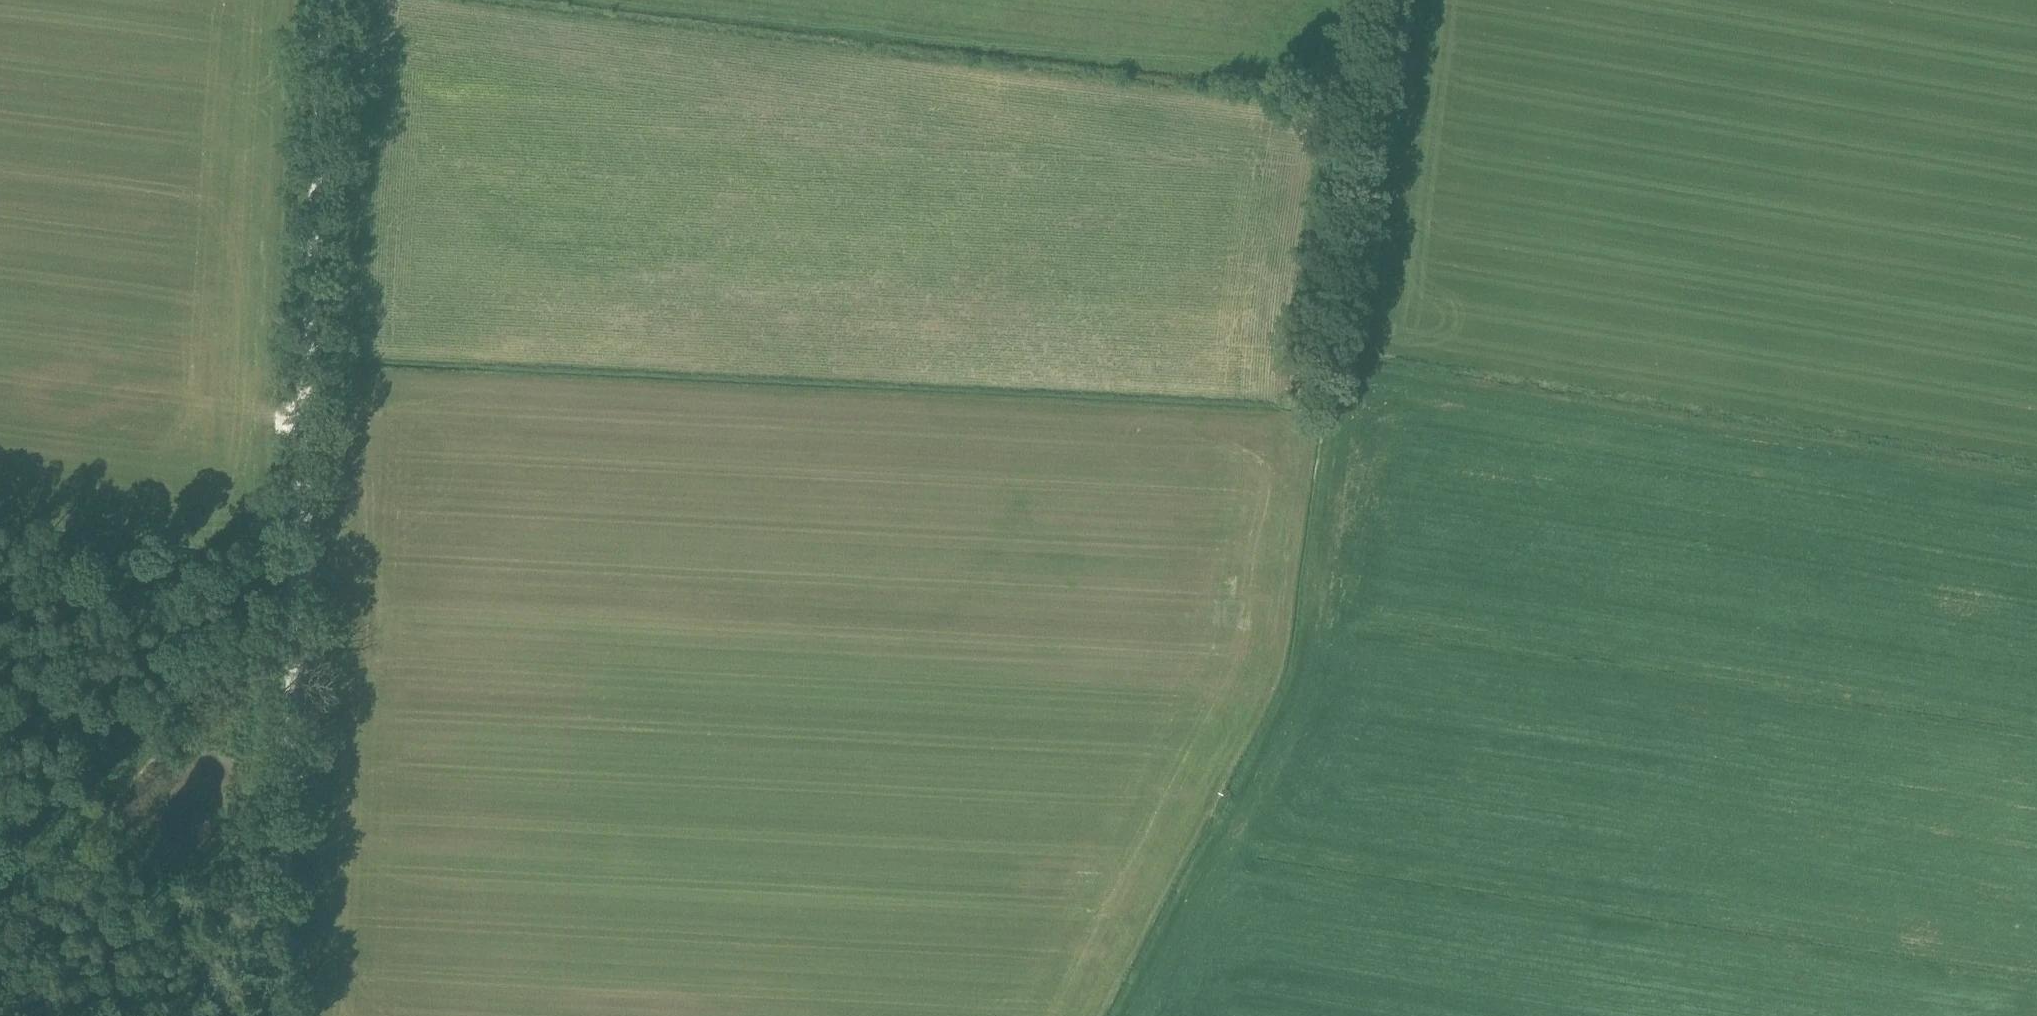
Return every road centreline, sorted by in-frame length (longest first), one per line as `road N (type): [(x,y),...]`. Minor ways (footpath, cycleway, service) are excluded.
road 1 (track): [(297,624),(327,0)]
road 2 (track): [(297,624),(267,636),(225,676),(0,935)]
road 3 (track): [(277,1015),(297,624)]

